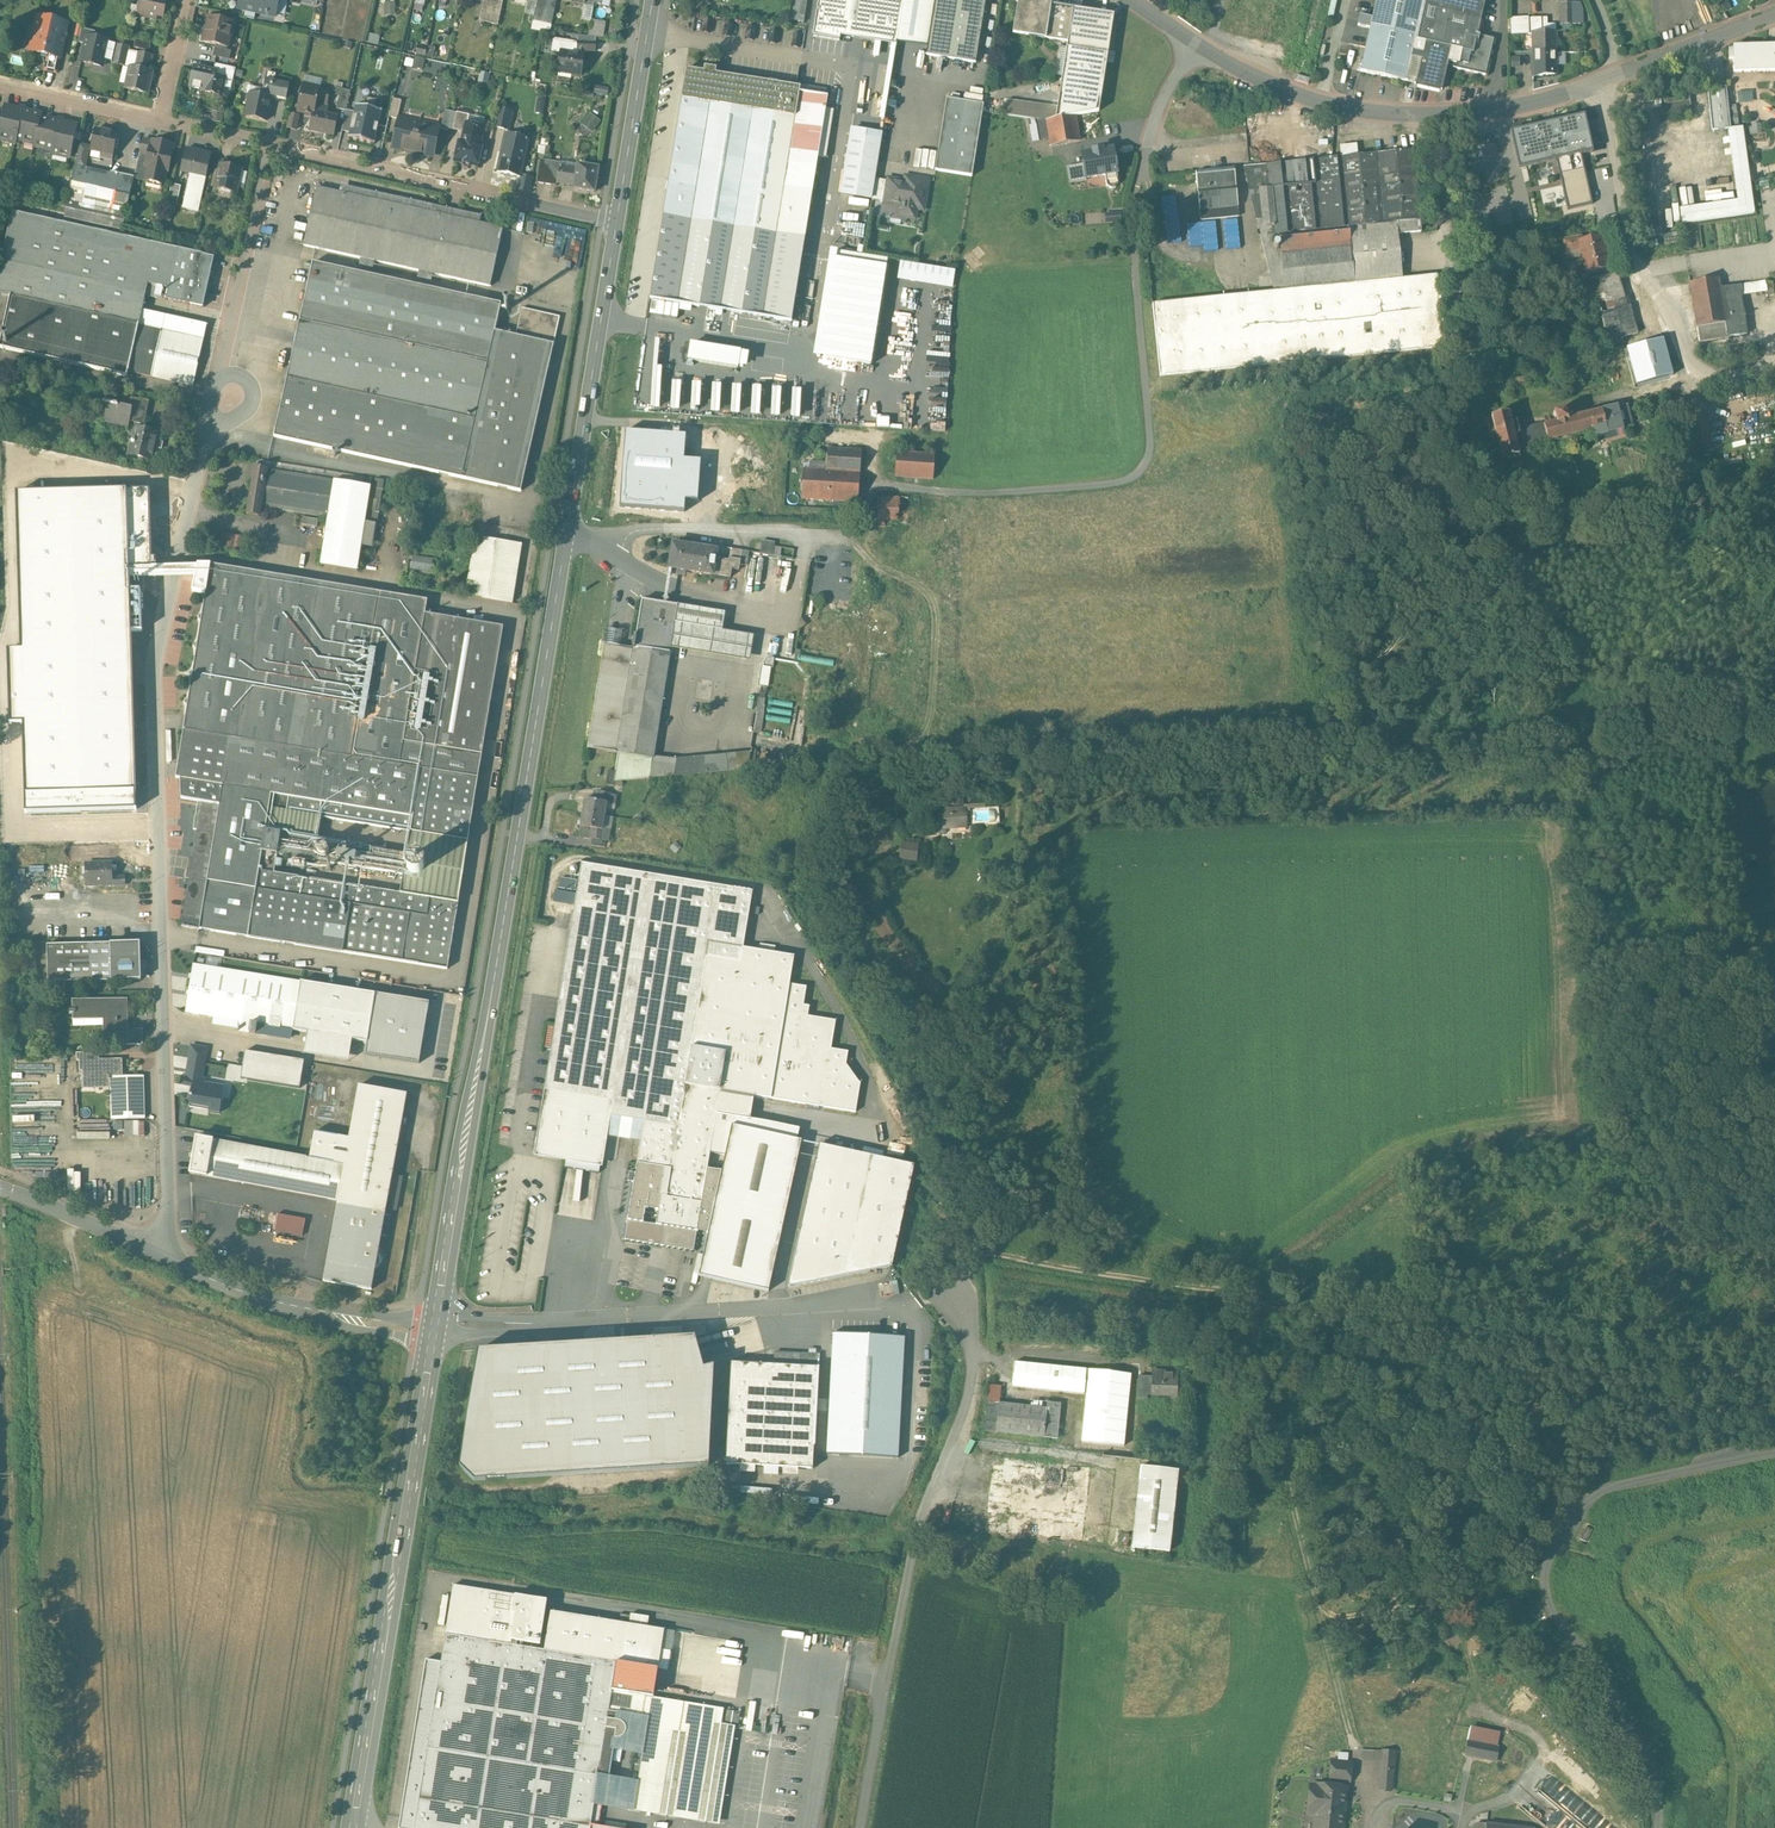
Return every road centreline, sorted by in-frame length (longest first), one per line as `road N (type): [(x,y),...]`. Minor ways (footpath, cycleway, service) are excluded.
road 1 (secondary): [(617,223),(434,1332)]
road 2 (residential): [(159,1255),(168,1227),(154,659),(213,399)]
road 3 (track): [(1774,1370),(1724,1374),(982,1254),(942,1286)]
road 4 (unclassified): [(855,1827),(910,1532),(972,1389),(967,1322),(942,1286)]
road 5 (secondary): [(434,1332),(353,1827)]
road 6 (track): [(1250,1296),(1329,1660),(1363,1772)]
road 7 (residential): [(617,223),(163,118)]
road 8 (track): [(1729,1827),(1731,1743),(1631,1601),(1625,1579),(1638,1547),(1649,1542),(1774,1517)]
road 9 (residential): [(1434,116),(1568,91),(1774,14)]
road 10 (track): [(982,1254),(964,1229),(952,1154),(997,1033),(953,979)]
road 11 (unclassified): [(434,1332),(288,1305),(159,1255)]
road 12 (residential): [(1483,392),(1434,116)]
road 13 (residential): [(1200,45),(1320,102),(1434,116)]
road 14 (track): [(1774,1710),(1692,1598),(1705,1578),(1774,1564)]
road 15 (secondary): [(653,0),(617,223)]
road 16 (track): [(873,484),(868,436),(734,424)]
road 17 (unclassified): [(159,1255),(0,1189)]
road 18 (residential): [(163,118),(0,83)]
road 19 (residential): [(189,0),(163,118)]

